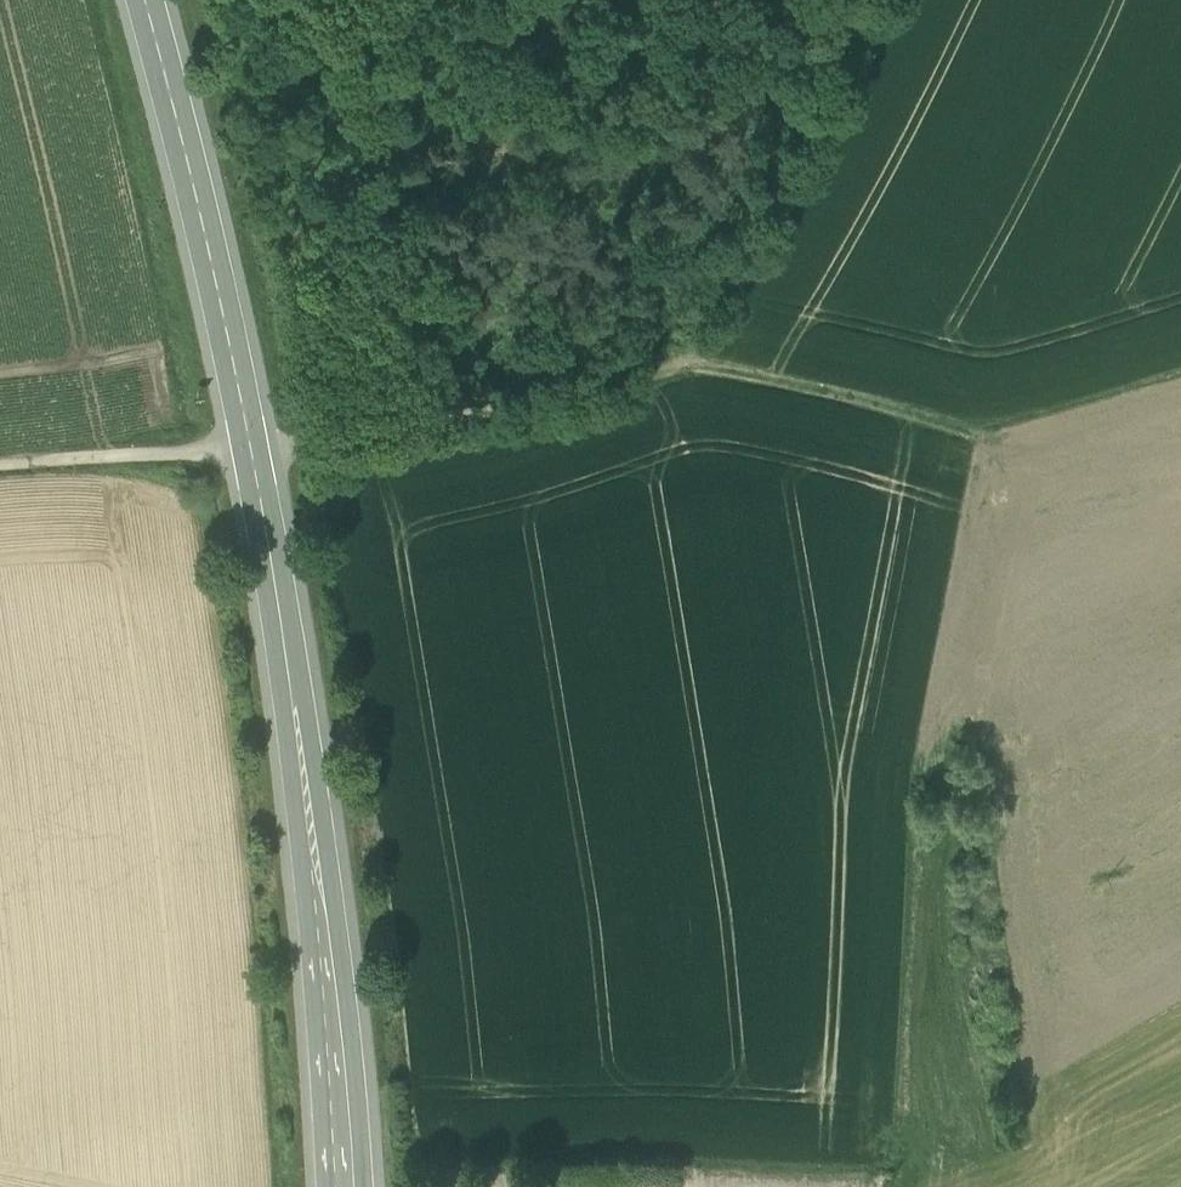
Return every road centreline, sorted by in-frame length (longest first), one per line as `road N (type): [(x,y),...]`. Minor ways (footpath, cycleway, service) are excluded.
road 1 (primary): [(340,1186),(321,922),(274,582),(200,210),(142,0)]
road 2 (track): [(665,371),(334,439),(0,464)]

